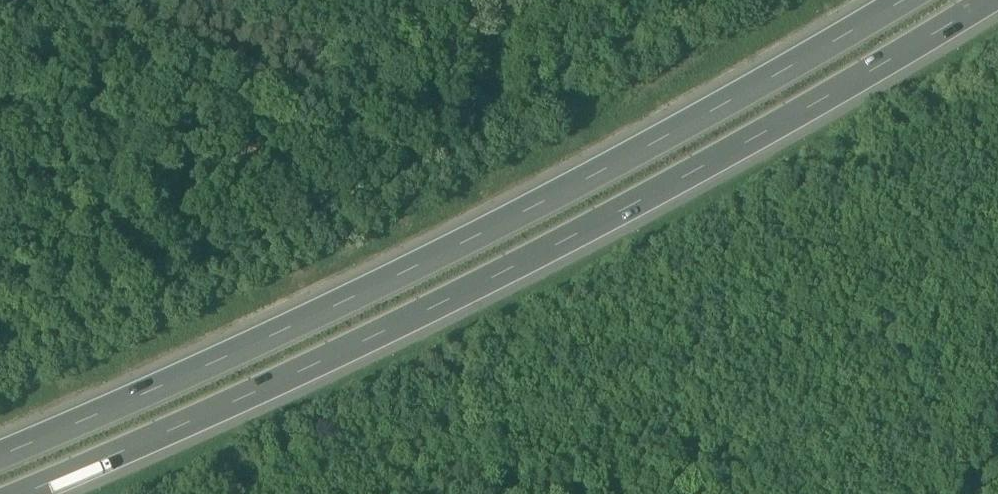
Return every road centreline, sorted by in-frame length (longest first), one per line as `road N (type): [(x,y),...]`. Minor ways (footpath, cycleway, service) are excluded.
road 1 (motorway): [(9,493),(531,256),(985,0)]
road 2 (motorway): [(896,0),(472,234),(0,450)]

